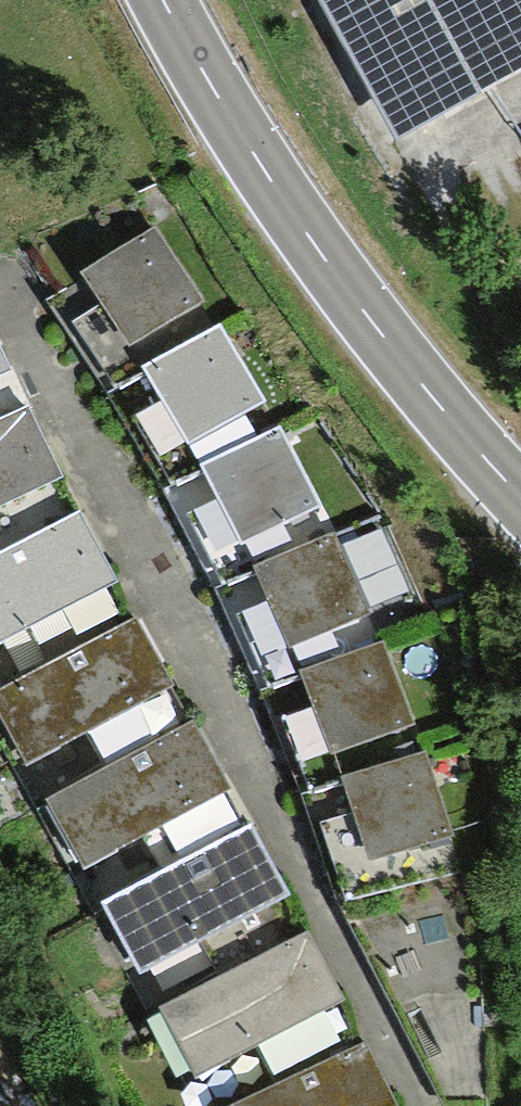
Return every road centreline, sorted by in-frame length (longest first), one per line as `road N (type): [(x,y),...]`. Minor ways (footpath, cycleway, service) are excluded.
road 1 (tertiary): [(520,498),(342,284),(223,105),(165,0)]

